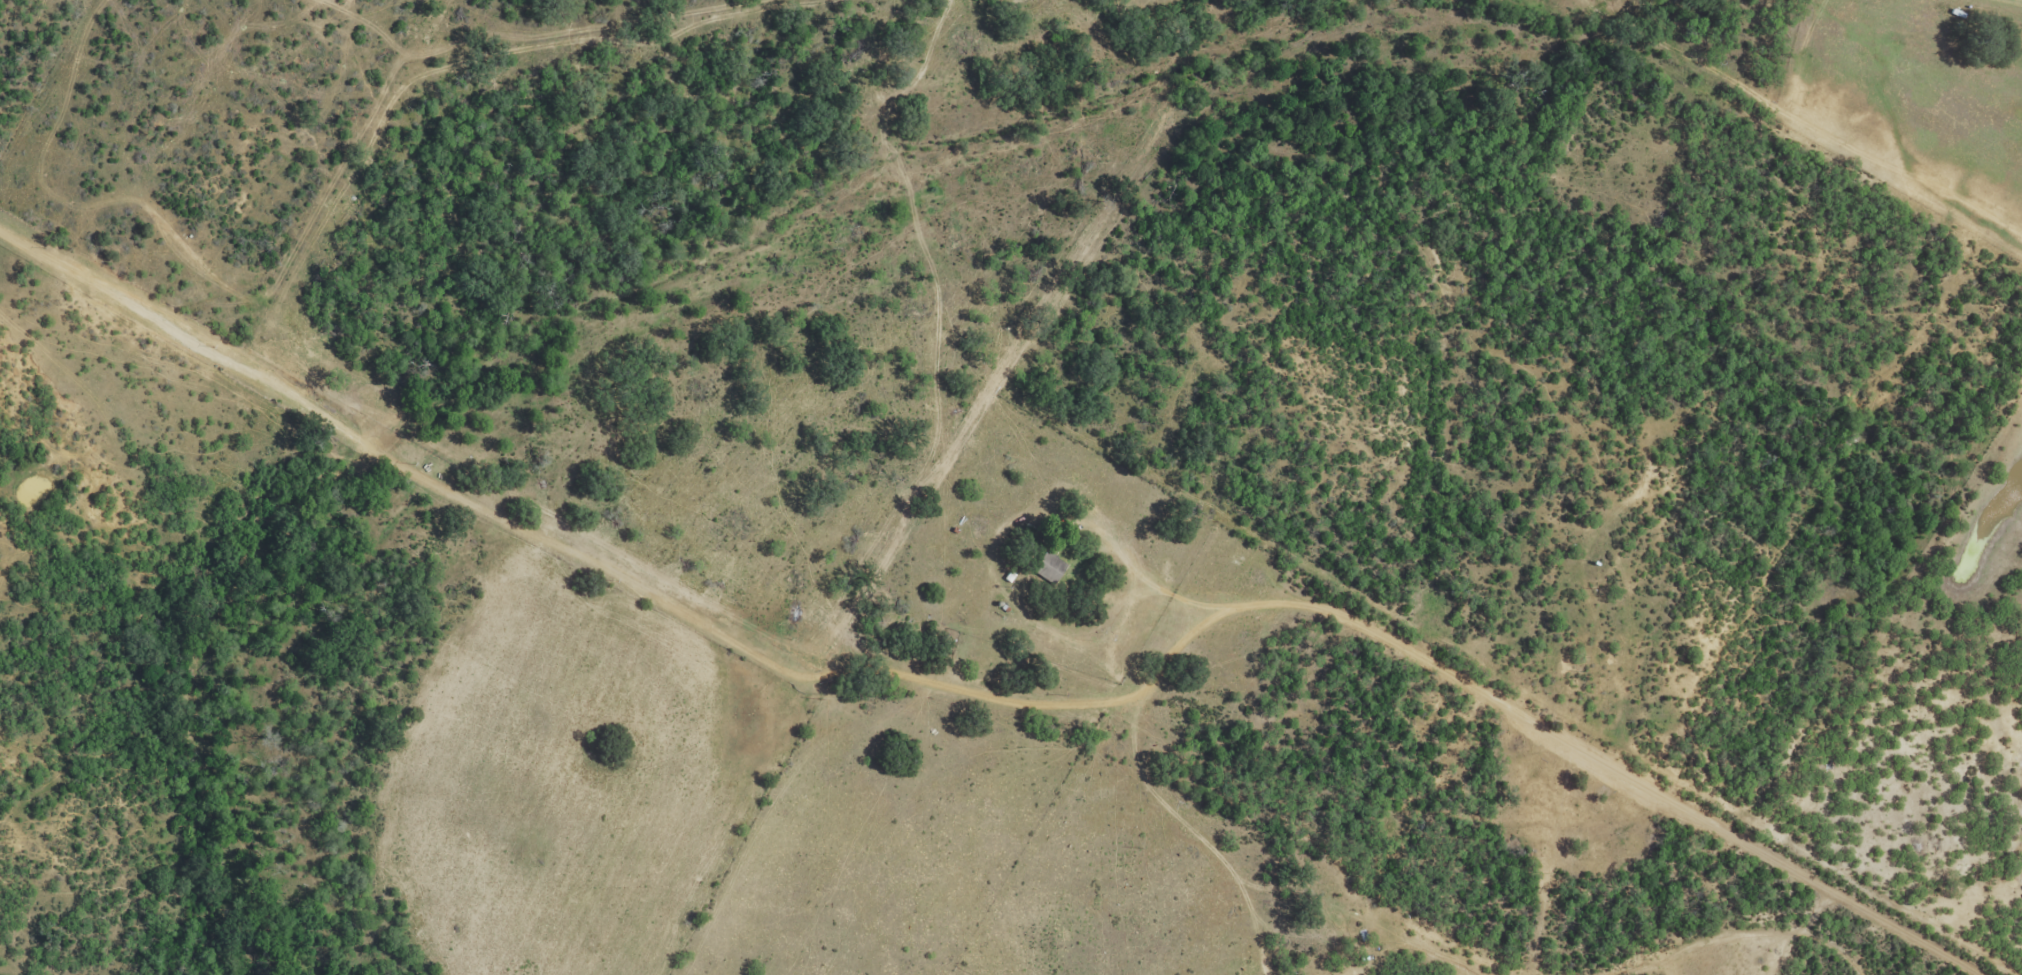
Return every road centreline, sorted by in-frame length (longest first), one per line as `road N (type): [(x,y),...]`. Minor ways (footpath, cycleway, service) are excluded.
road 1 (residential): [(1969,974),(1444,666),(1355,628),(1193,608),(939,673),(818,673),(492,536),(115,291)]
road 2 (residential): [(115,291),(0,228)]

